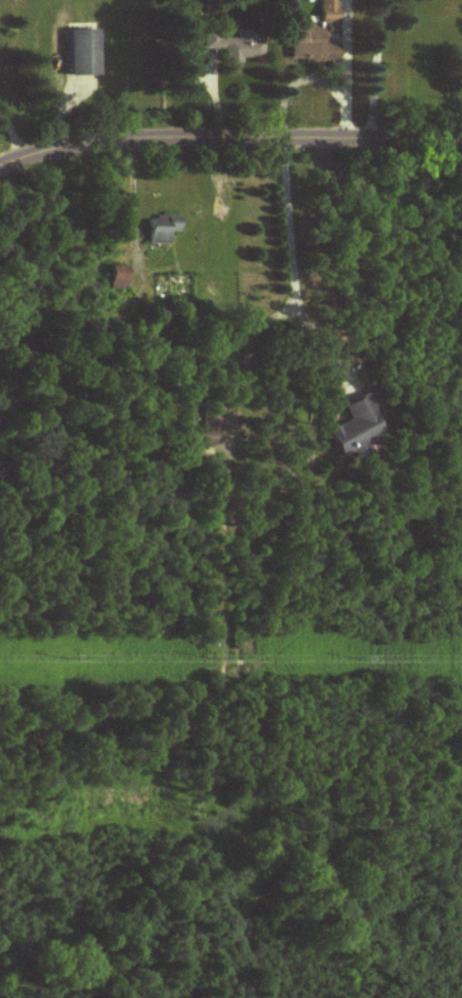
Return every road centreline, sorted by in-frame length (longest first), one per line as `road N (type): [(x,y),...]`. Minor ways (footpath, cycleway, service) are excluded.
road 1 (tertiary): [(461,144),(136,141),(0,165)]

